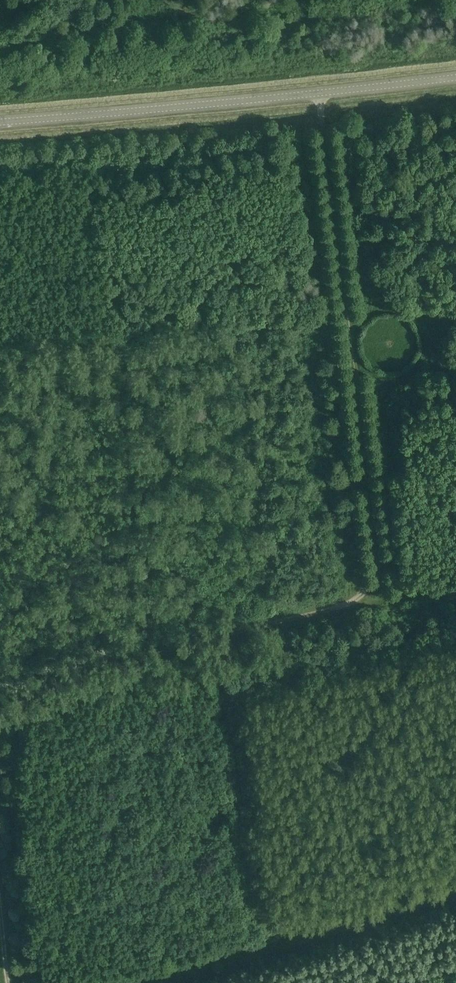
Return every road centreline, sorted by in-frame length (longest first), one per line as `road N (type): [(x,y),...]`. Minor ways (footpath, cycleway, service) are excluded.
road 1 (track): [(0,714),(215,635),(367,598),(333,217)]
road 2 (tertiary): [(0,117),(455,77)]

